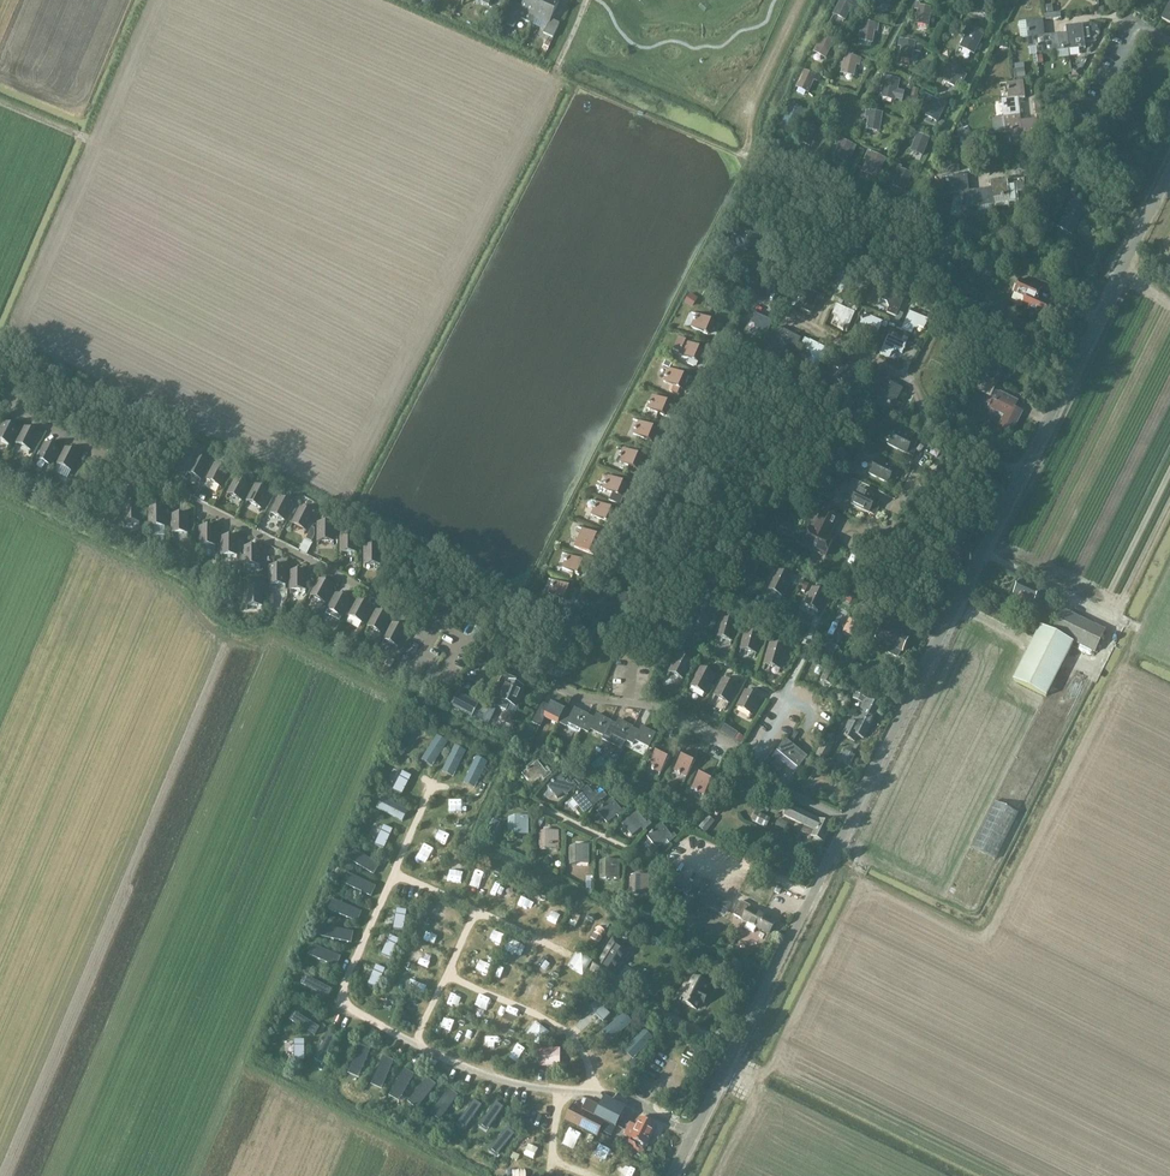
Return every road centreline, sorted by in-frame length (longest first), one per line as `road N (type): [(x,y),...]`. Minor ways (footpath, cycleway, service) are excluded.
road 1 (unclassified): [(671,1175),(1169,165)]

